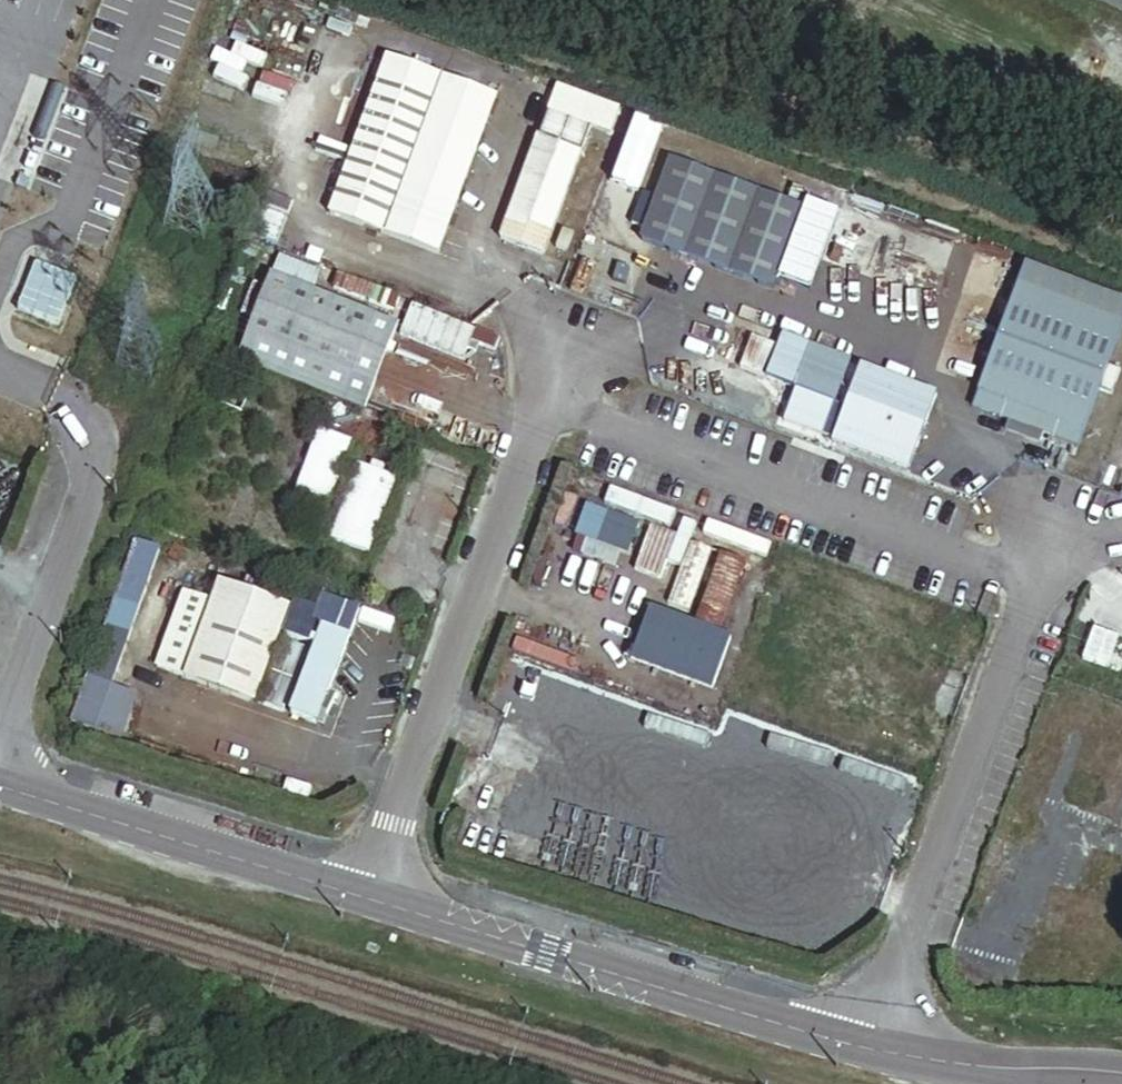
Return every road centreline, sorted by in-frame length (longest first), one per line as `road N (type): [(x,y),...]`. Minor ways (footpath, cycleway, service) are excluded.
road 1 (unclassified): [(1121,1082),(866,1049),(0,787)]

